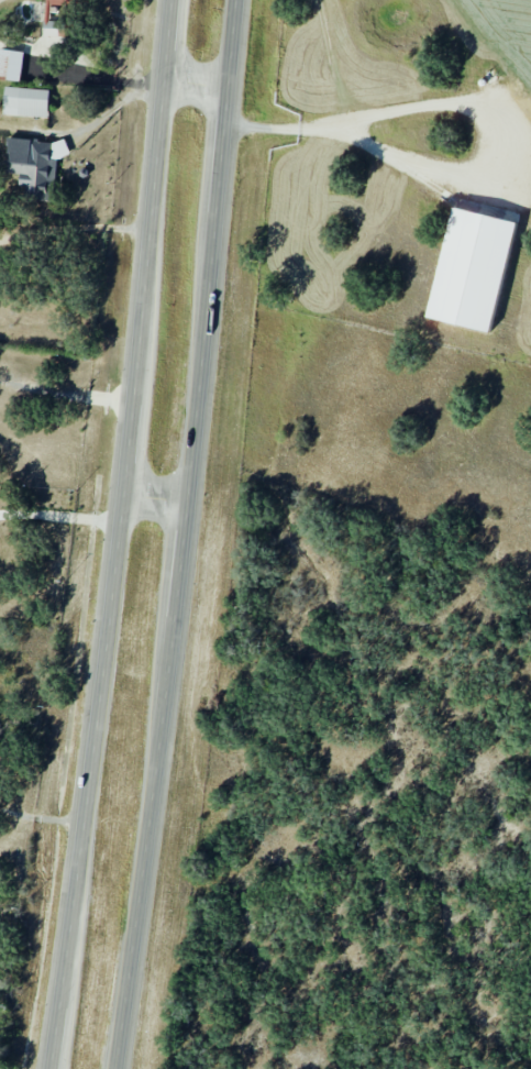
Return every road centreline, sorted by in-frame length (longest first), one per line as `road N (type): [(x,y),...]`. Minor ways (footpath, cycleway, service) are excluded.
road 1 (primary): [(171,0),(111,636),(51,1068)]
road 2 (primary): [(118,1068),(189,503),(238,0)]

